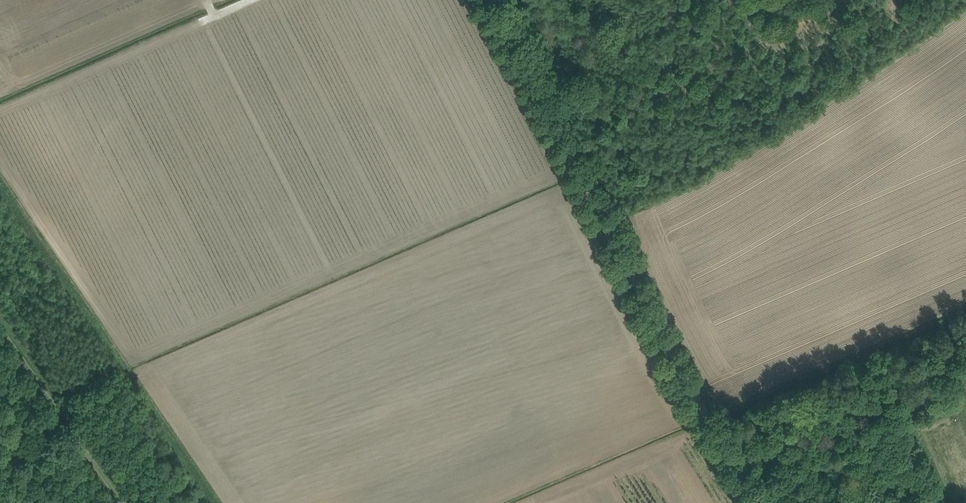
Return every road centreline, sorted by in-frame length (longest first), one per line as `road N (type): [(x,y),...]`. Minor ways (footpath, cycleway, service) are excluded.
road 1 (unclassified): [(762,502),(674,367),(490,0)]
road 2 (track): [(120,502),(0,331)]

